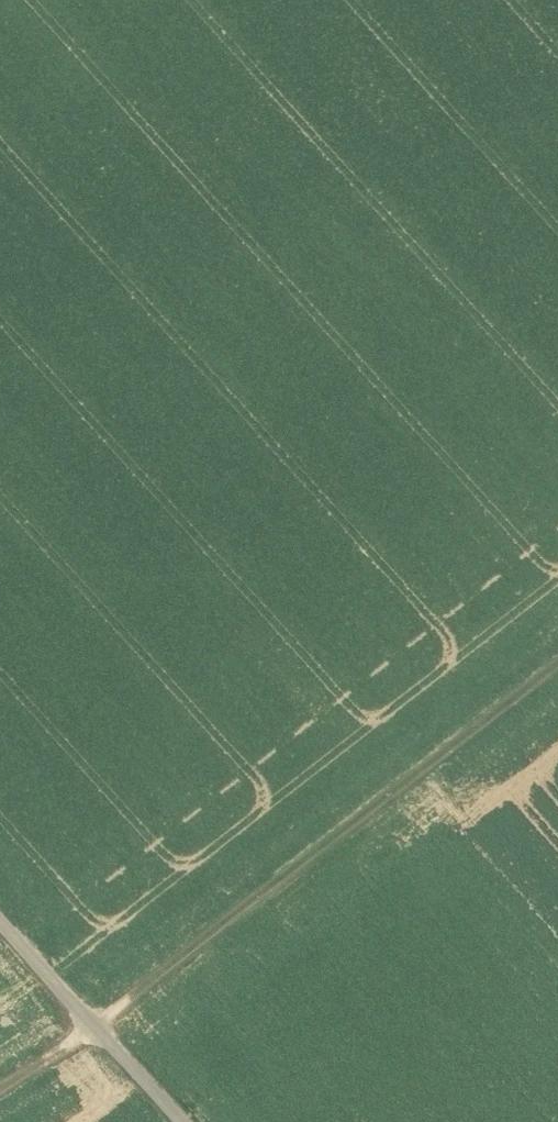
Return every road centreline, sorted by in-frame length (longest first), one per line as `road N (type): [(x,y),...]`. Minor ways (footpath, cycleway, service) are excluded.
road 1 (track): [(0,1087),(94,1029),(557,663)]
road 2 (track): [(0,924),(177,1121)]

